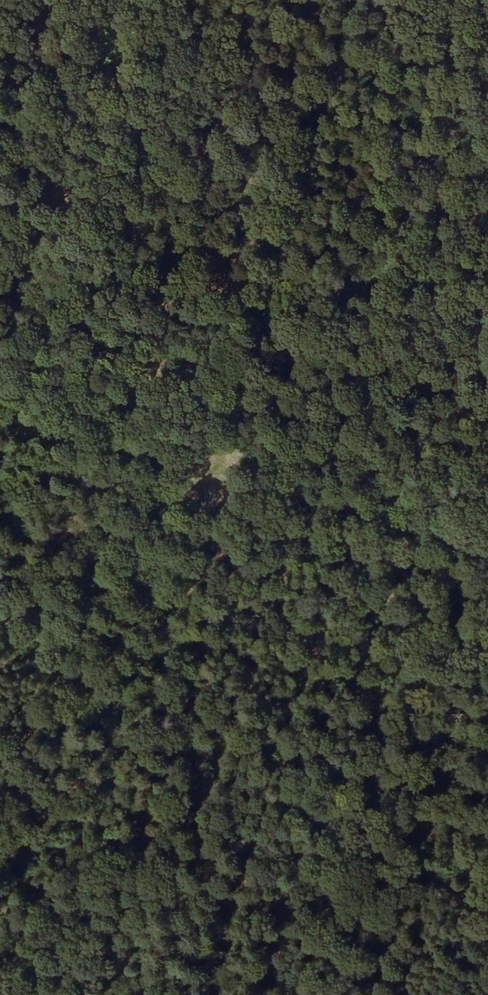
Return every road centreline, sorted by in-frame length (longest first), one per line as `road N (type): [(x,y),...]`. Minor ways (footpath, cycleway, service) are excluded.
road 1 (track): [(354,0),(211,487)]
road 2 (track): [(487,548),(211,487),(0,430)]
road 3 (track): [(211,487),(0,846)]
road 4 (track): [(211,487),(0,633)]

